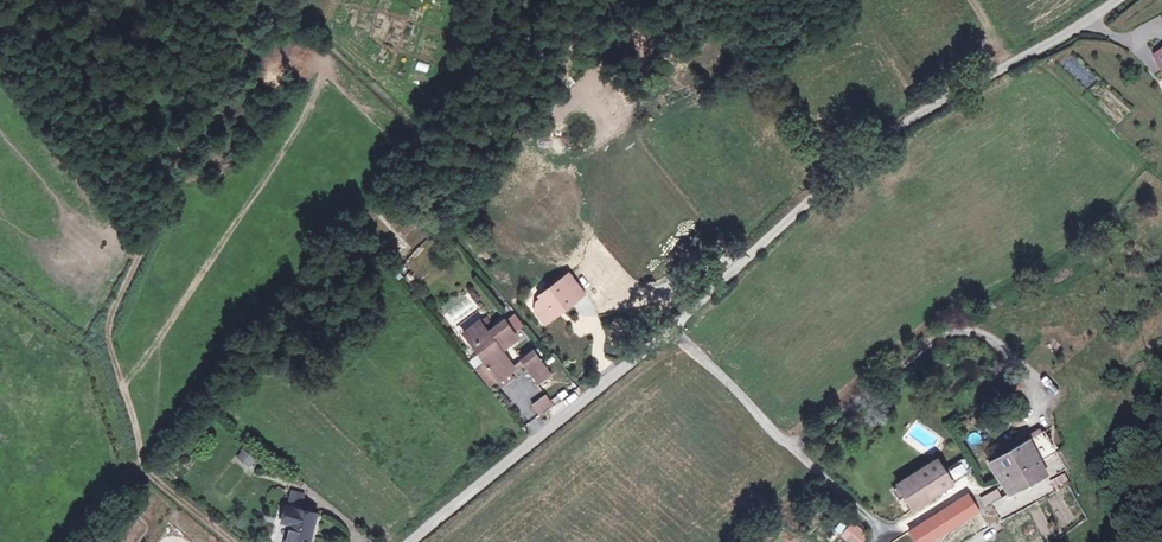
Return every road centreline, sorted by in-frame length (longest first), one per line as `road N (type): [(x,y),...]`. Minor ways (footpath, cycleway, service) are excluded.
road 1 (unclassified): [(414,541),(876,145),(1119,0)]

